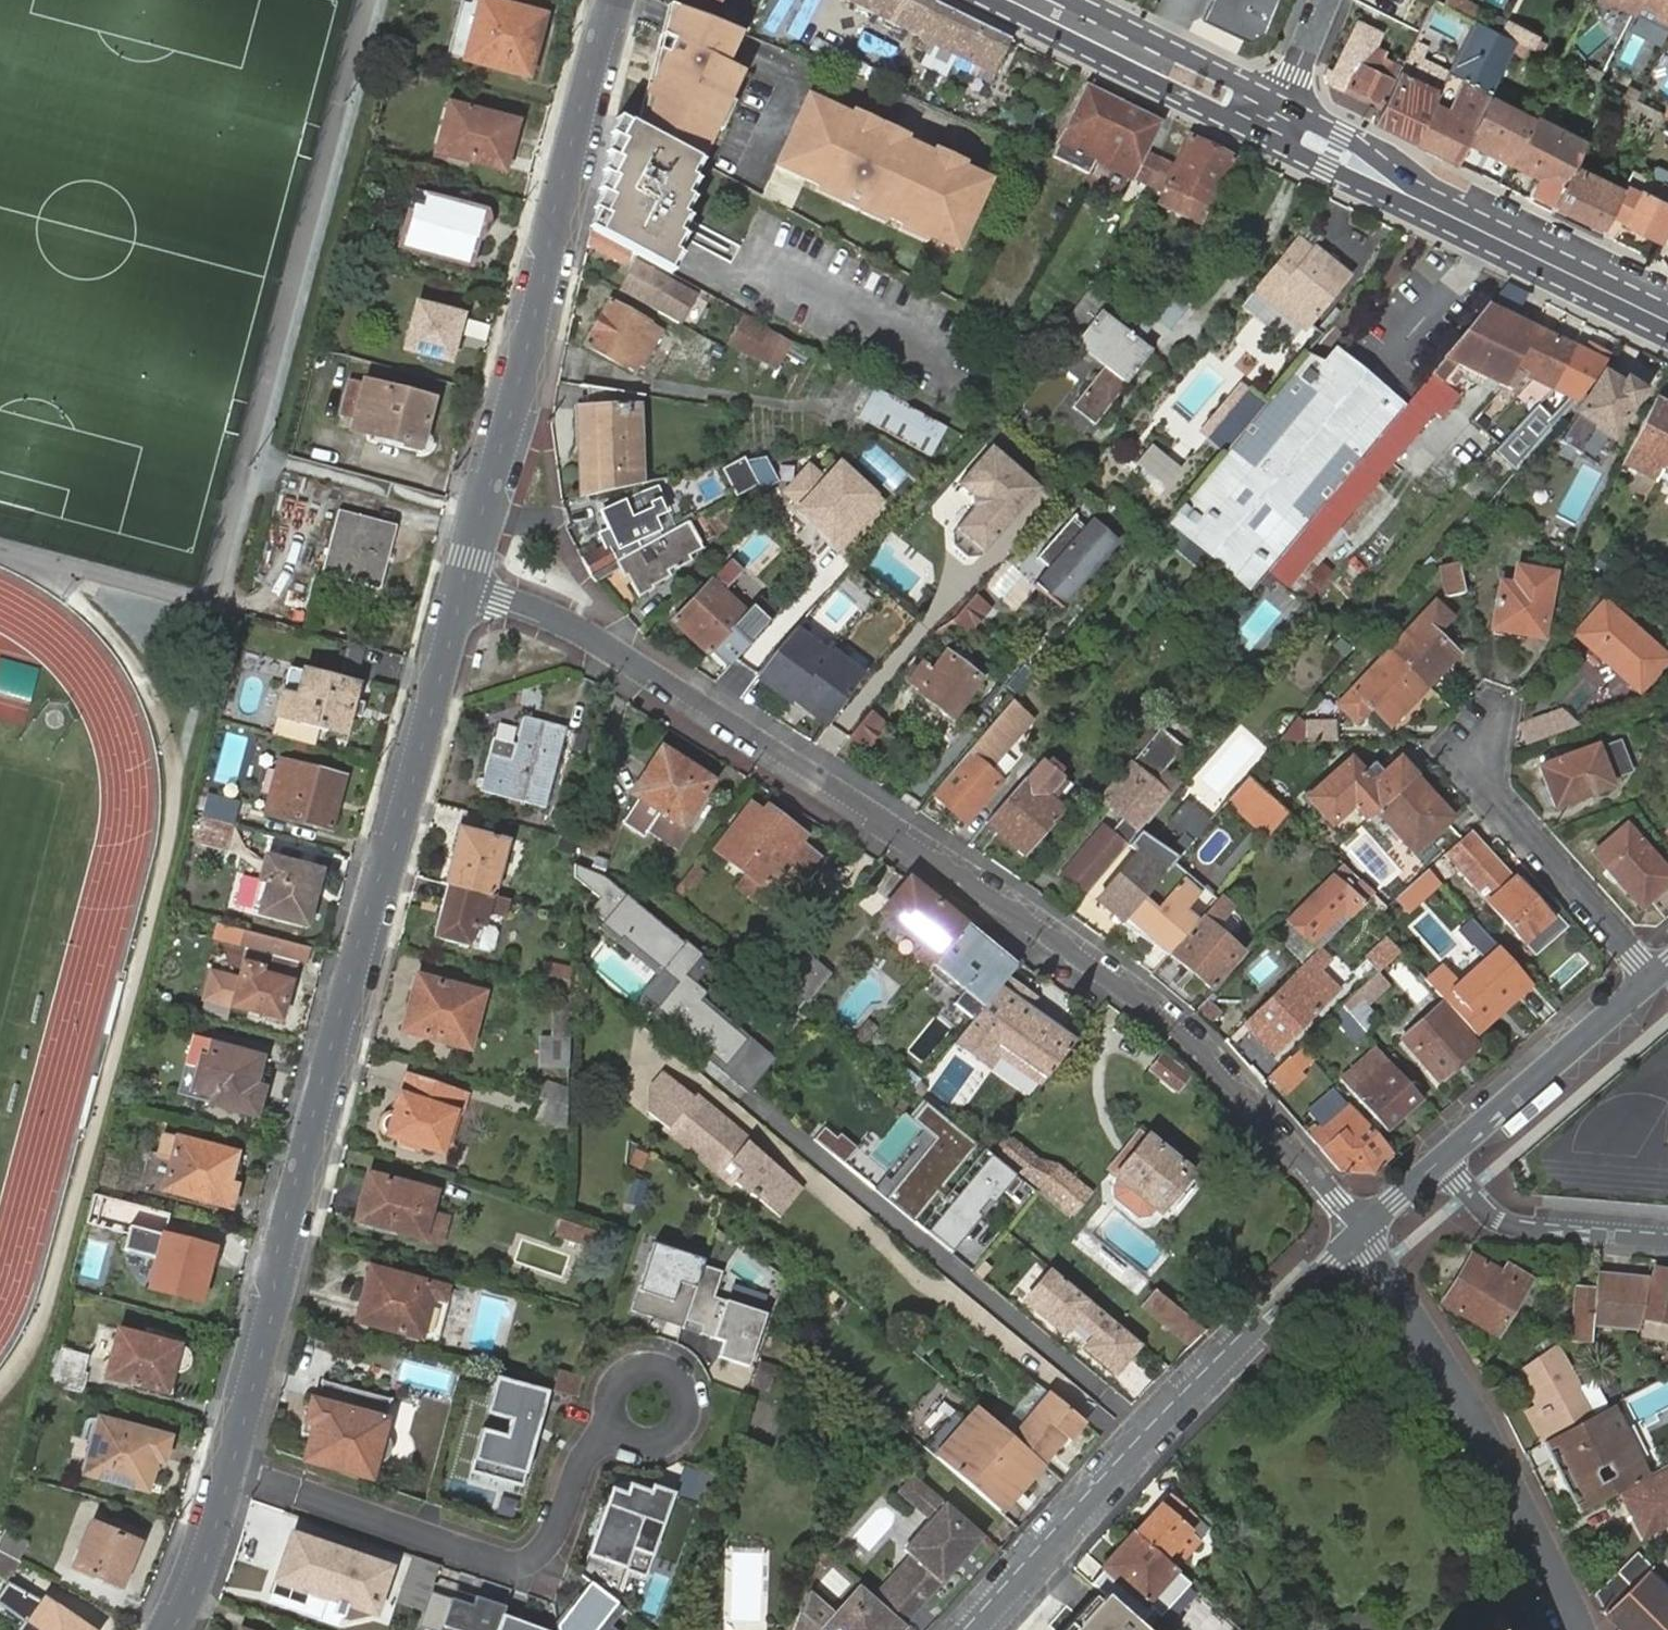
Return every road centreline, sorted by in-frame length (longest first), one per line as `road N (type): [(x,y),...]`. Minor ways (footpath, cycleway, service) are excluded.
road 1 (residential): [(1366,1229),(1210,1057),(971,877),(608,643),(463,586)]
road 2 (residential): [(463,586),(227,1468)]
road 3 (residential): [(611,0),(524,370),(463,586)]
road 4 (residential): [(977,1629),(1113,1479),(1366,1229)]
road 5 (residential): [(227,1468),(515,1566),(554,1533),(593,1449),(619,1424)]
road 6 (residential): [(1366,1229),(1371,1254),(1499,1458),(1580,1629)]
road 7 (secondary): [(1279,130),(1667,320)]
road 8 (residential): [(1652,978),(1482,773),(1487,740)]
road 9 (secondary): [(1025,0),(1279,130)]
road 10 (residential): [(1652,978),(1441,1160)]
road 11 (residential): [(1441,1160),(1499,1220),(1533,1231),(1667,1242)]
road 12 (residential): [(227,1468),(168,1629)]
road 13 (residential): [(1325,0),(1279,130)]

